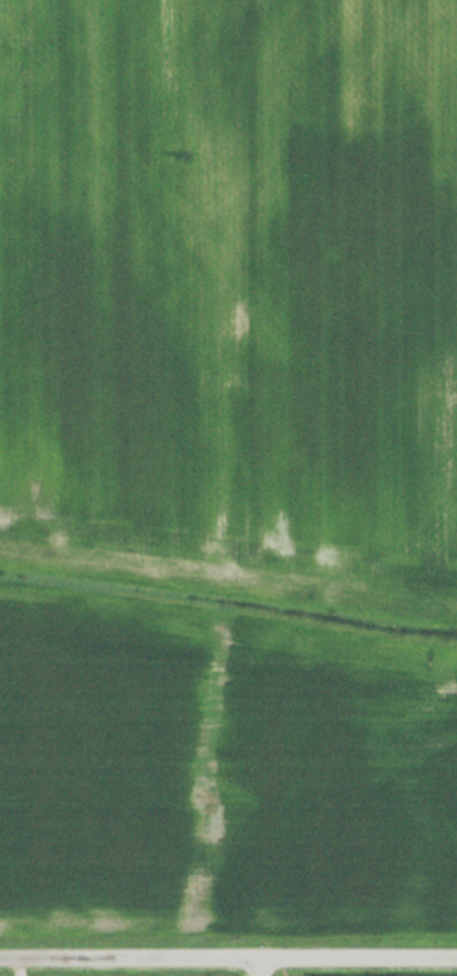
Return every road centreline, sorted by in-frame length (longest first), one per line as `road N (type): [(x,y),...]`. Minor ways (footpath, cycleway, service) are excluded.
road 1 (residential): [(456,962),(0,961)]

